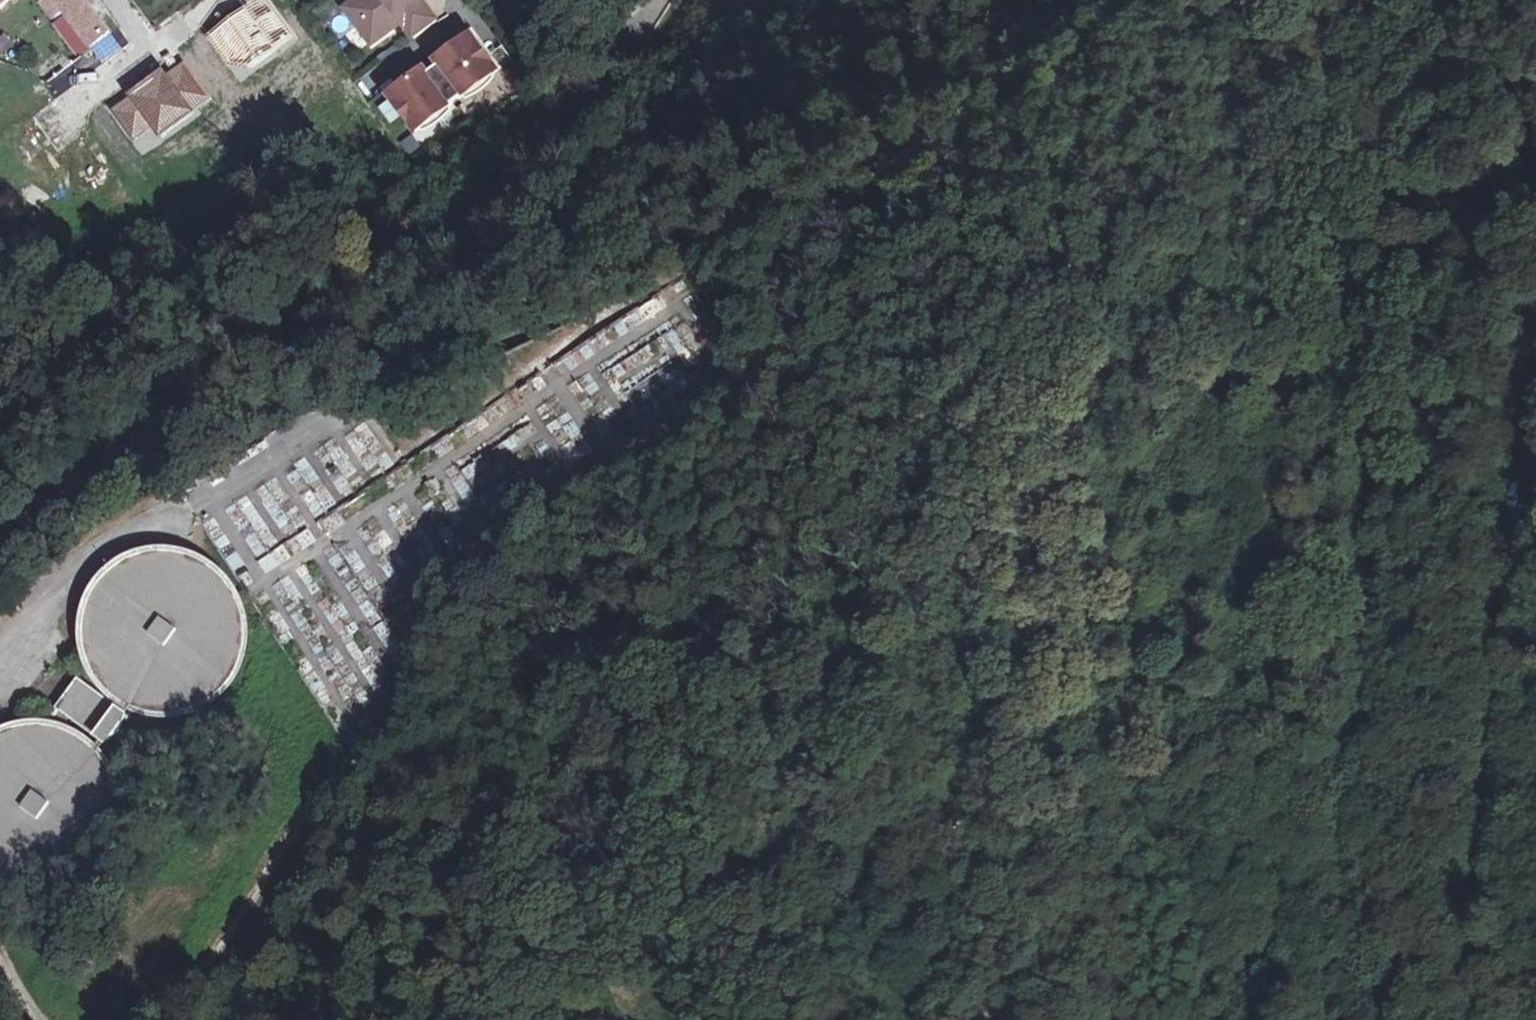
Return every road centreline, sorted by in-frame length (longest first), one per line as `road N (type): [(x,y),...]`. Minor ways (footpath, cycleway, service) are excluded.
road 1 (unclassified): [(0,559),(196,396),(406,264),(513,178),(574,122),(662,0)]
road 2 (track): [(1535,401),(1493,674),(1471,921),(1478,1019)]
road 3 (residential): [(152,52),(54,122)]

